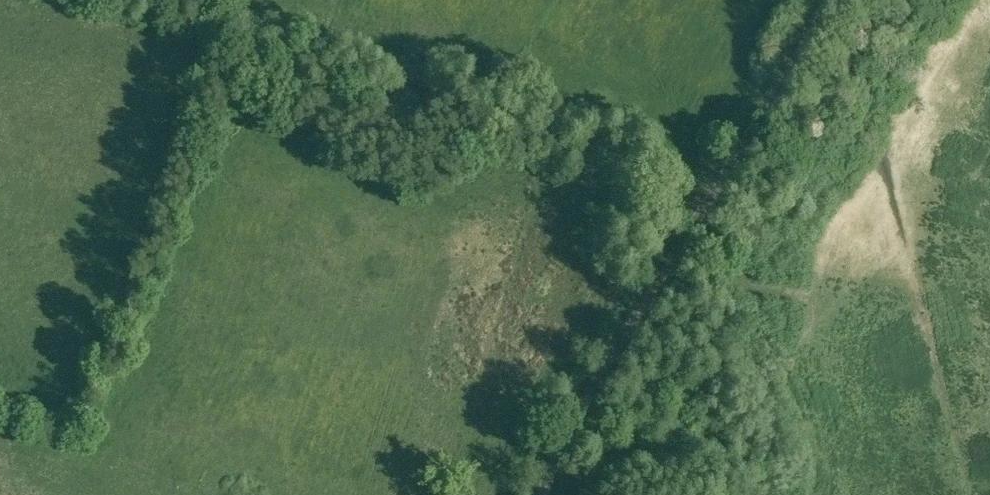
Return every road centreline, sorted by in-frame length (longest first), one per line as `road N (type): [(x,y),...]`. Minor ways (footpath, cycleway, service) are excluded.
road 1 (residential): [(833,0),(584,399),(554,494)]

